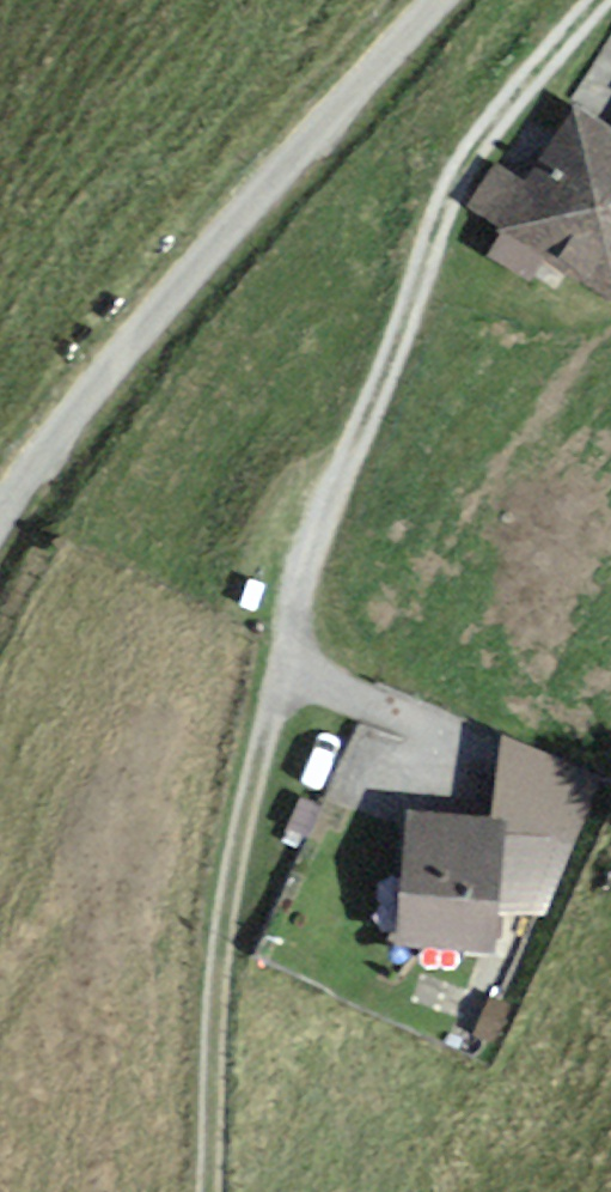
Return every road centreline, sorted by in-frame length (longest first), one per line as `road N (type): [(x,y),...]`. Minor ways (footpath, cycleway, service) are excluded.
road 1 (track): [(455,739),(285,682),(290,635),(380,397),(432,211),(467,150),(606,0)]
road 2 (unclassified): [(434,0),(172,291),(0,514)]
road 3 (track): [(207,1191),(220,917),(285,682)]

